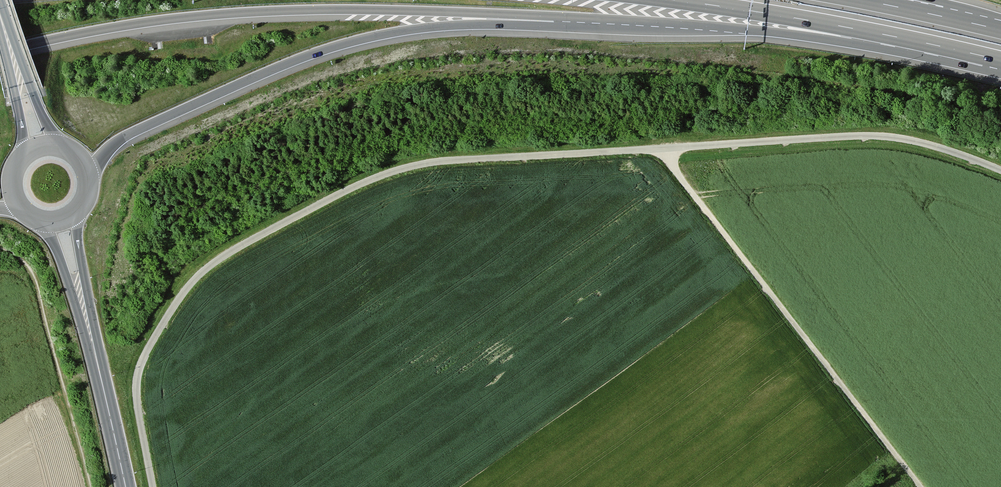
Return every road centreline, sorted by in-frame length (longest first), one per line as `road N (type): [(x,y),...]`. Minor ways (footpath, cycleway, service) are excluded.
road 1 (track): [(1000,170),(927,144),(855,136),(449,160),(380,176),(228,253),(183,292),(137,382),(152,486)]
road 2 (motorway): [(0,52),(225,14),(554,16)]
road 3 (motorway): [(89,176),(129,134),(307,56),(394,33),(554,16)]
road 4 (track): [(665,148),(920,486)]
road 5 (motorway): [(554,16),(853,28)]
road 6 (motorway): [(676,0),(853,28)]
road 7 (motorway): [(853,28),(1000,60)]
road 8 (secondary): [(96,355),(80,208)]
road 9 (secondary): [(63,147),(1,18)]
road 10 (secondary): [(44,222),(96,355)]
road 11 (secondary): [(1,18),(22,157)]
road 12 (motorway): [(1000,30),(867,1)]
road 13 (secondary): [(126,486),(96,355)]

